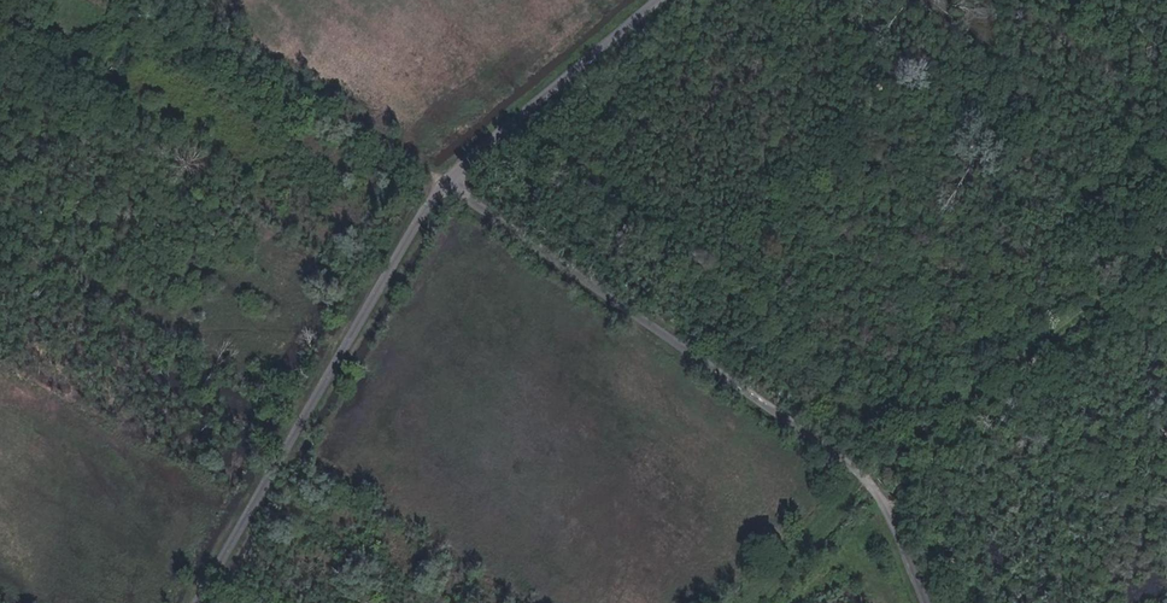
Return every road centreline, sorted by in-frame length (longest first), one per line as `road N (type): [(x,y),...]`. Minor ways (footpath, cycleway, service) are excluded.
road 1 (residential): [(455,178),(700,337),(883,500),(926,602)]
road 2 (residential): [(455,178),(208,602)]
road 3 (track): [(863,481),(957,385),(1166,234)]
road 4 (residential): [(665,0),(455,178)]

